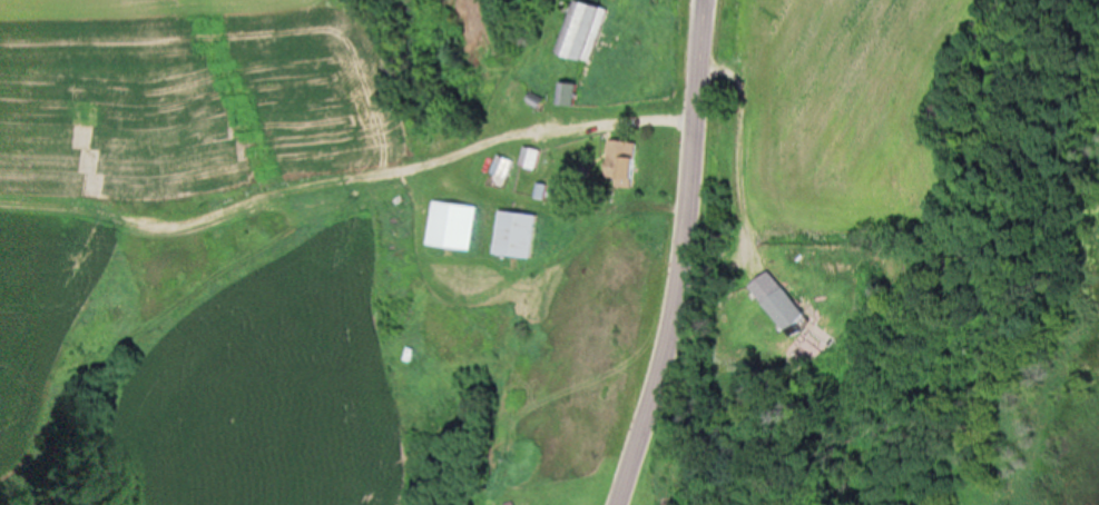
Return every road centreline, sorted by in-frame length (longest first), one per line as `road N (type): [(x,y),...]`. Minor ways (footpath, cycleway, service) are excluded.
road 1 (secondary): [(613,504),(642,419),(681,222),(699,0)]

